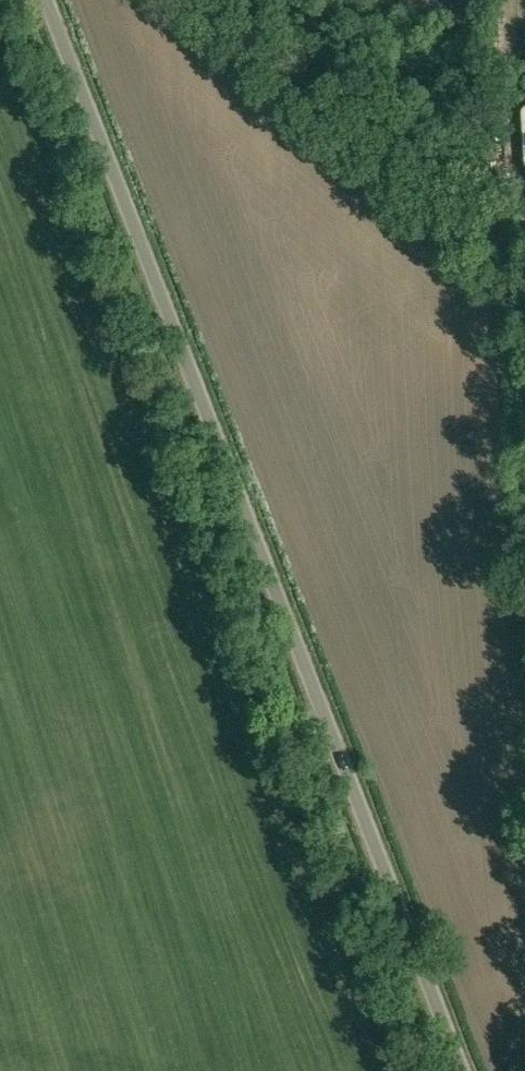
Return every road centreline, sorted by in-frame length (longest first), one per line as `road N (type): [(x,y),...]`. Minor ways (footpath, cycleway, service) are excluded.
road 1 (unclassified): [(463,1070),(46,0)]
road 2 (track): [(202,0),(524,268)]

